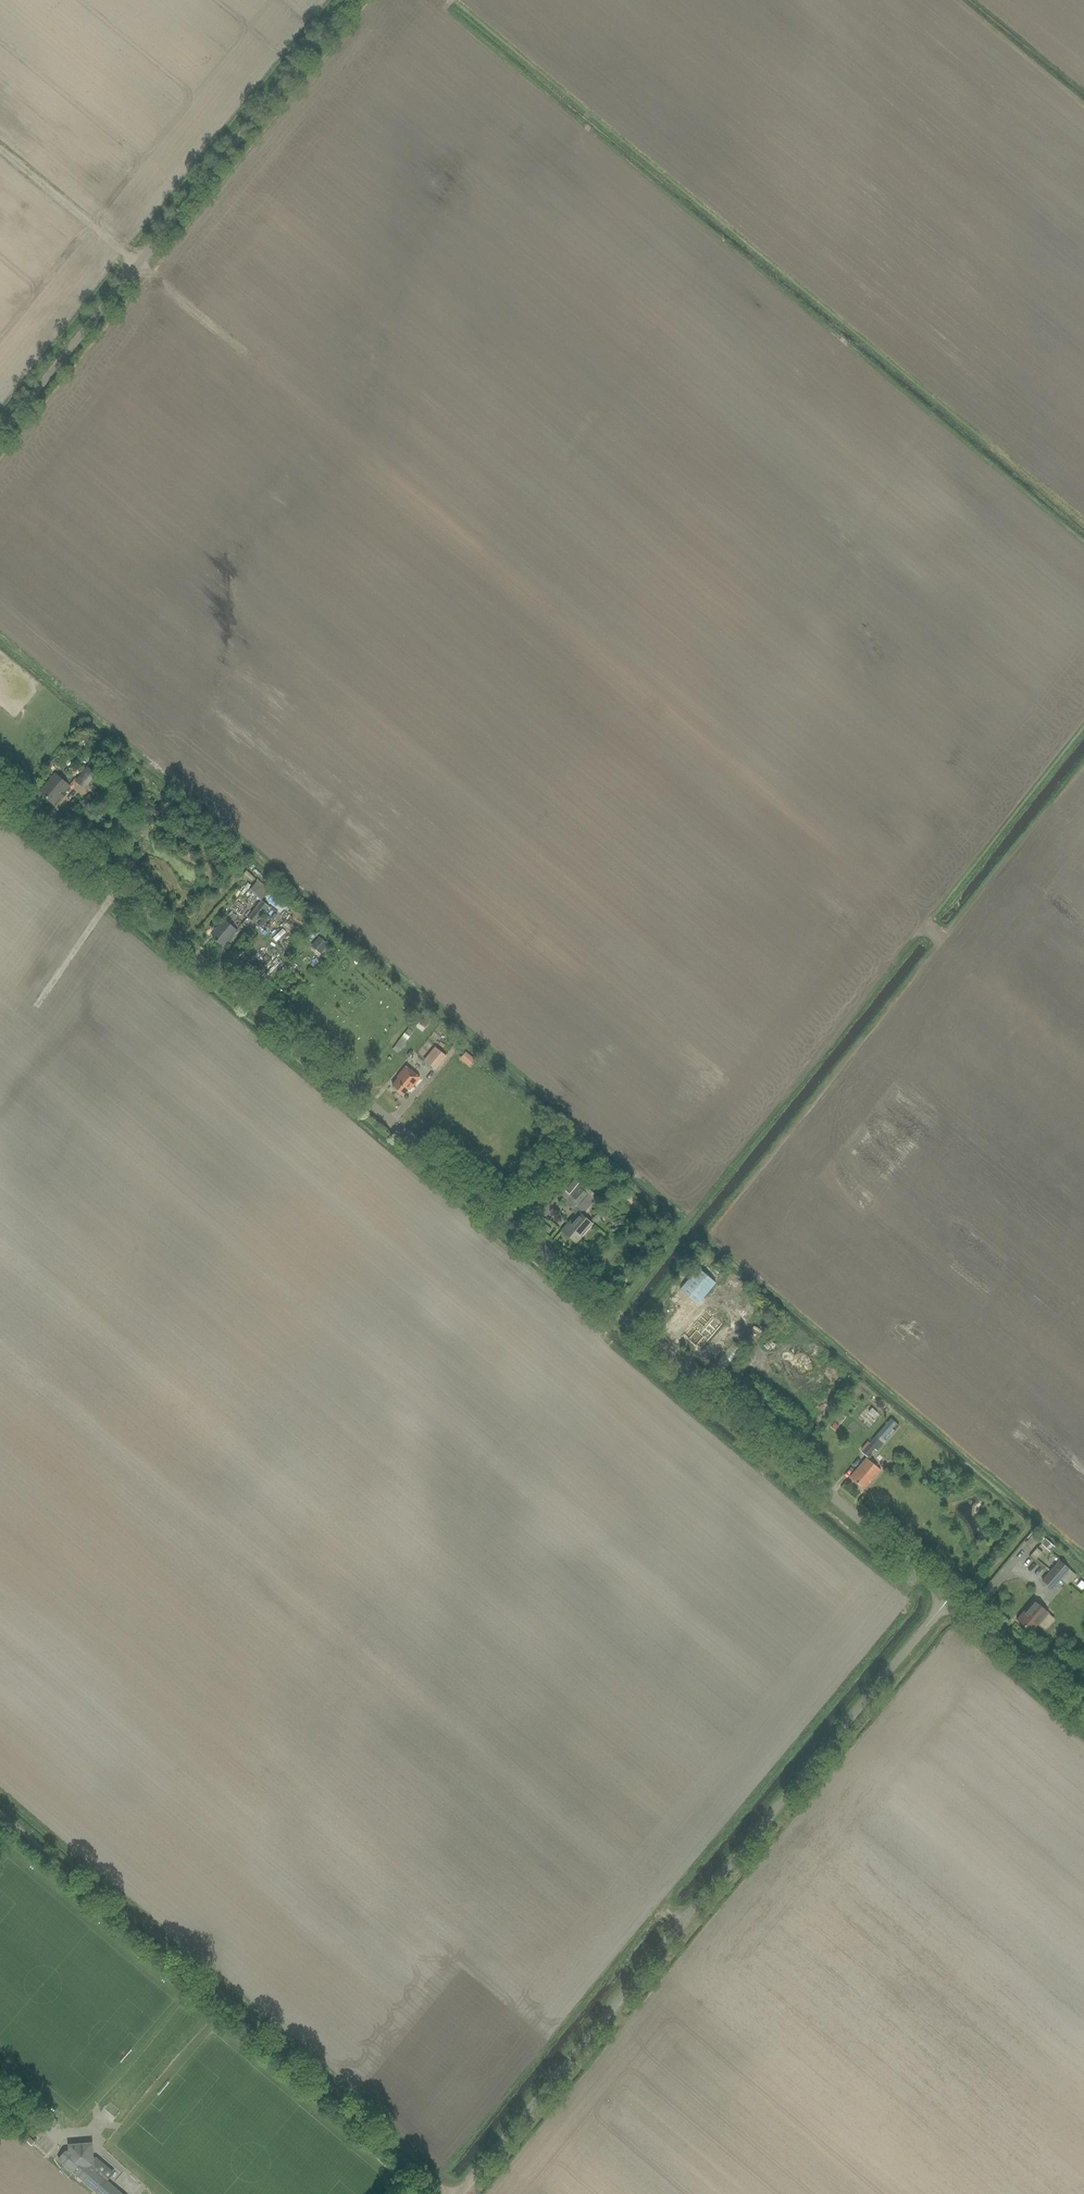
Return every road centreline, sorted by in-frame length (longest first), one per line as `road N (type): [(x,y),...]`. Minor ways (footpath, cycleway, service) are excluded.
road 1 (unclassified): [(949,1605),(0,796)]
road 2 (unclassified): [(457,2193),(949,1605)]
road 3 (unclassified): [(445,2193),(0,1813)]
road 4 (unclassified): [(0,446),(359,0)]
road 5 (unclassified): [(1083,1718),(949,1605)]

